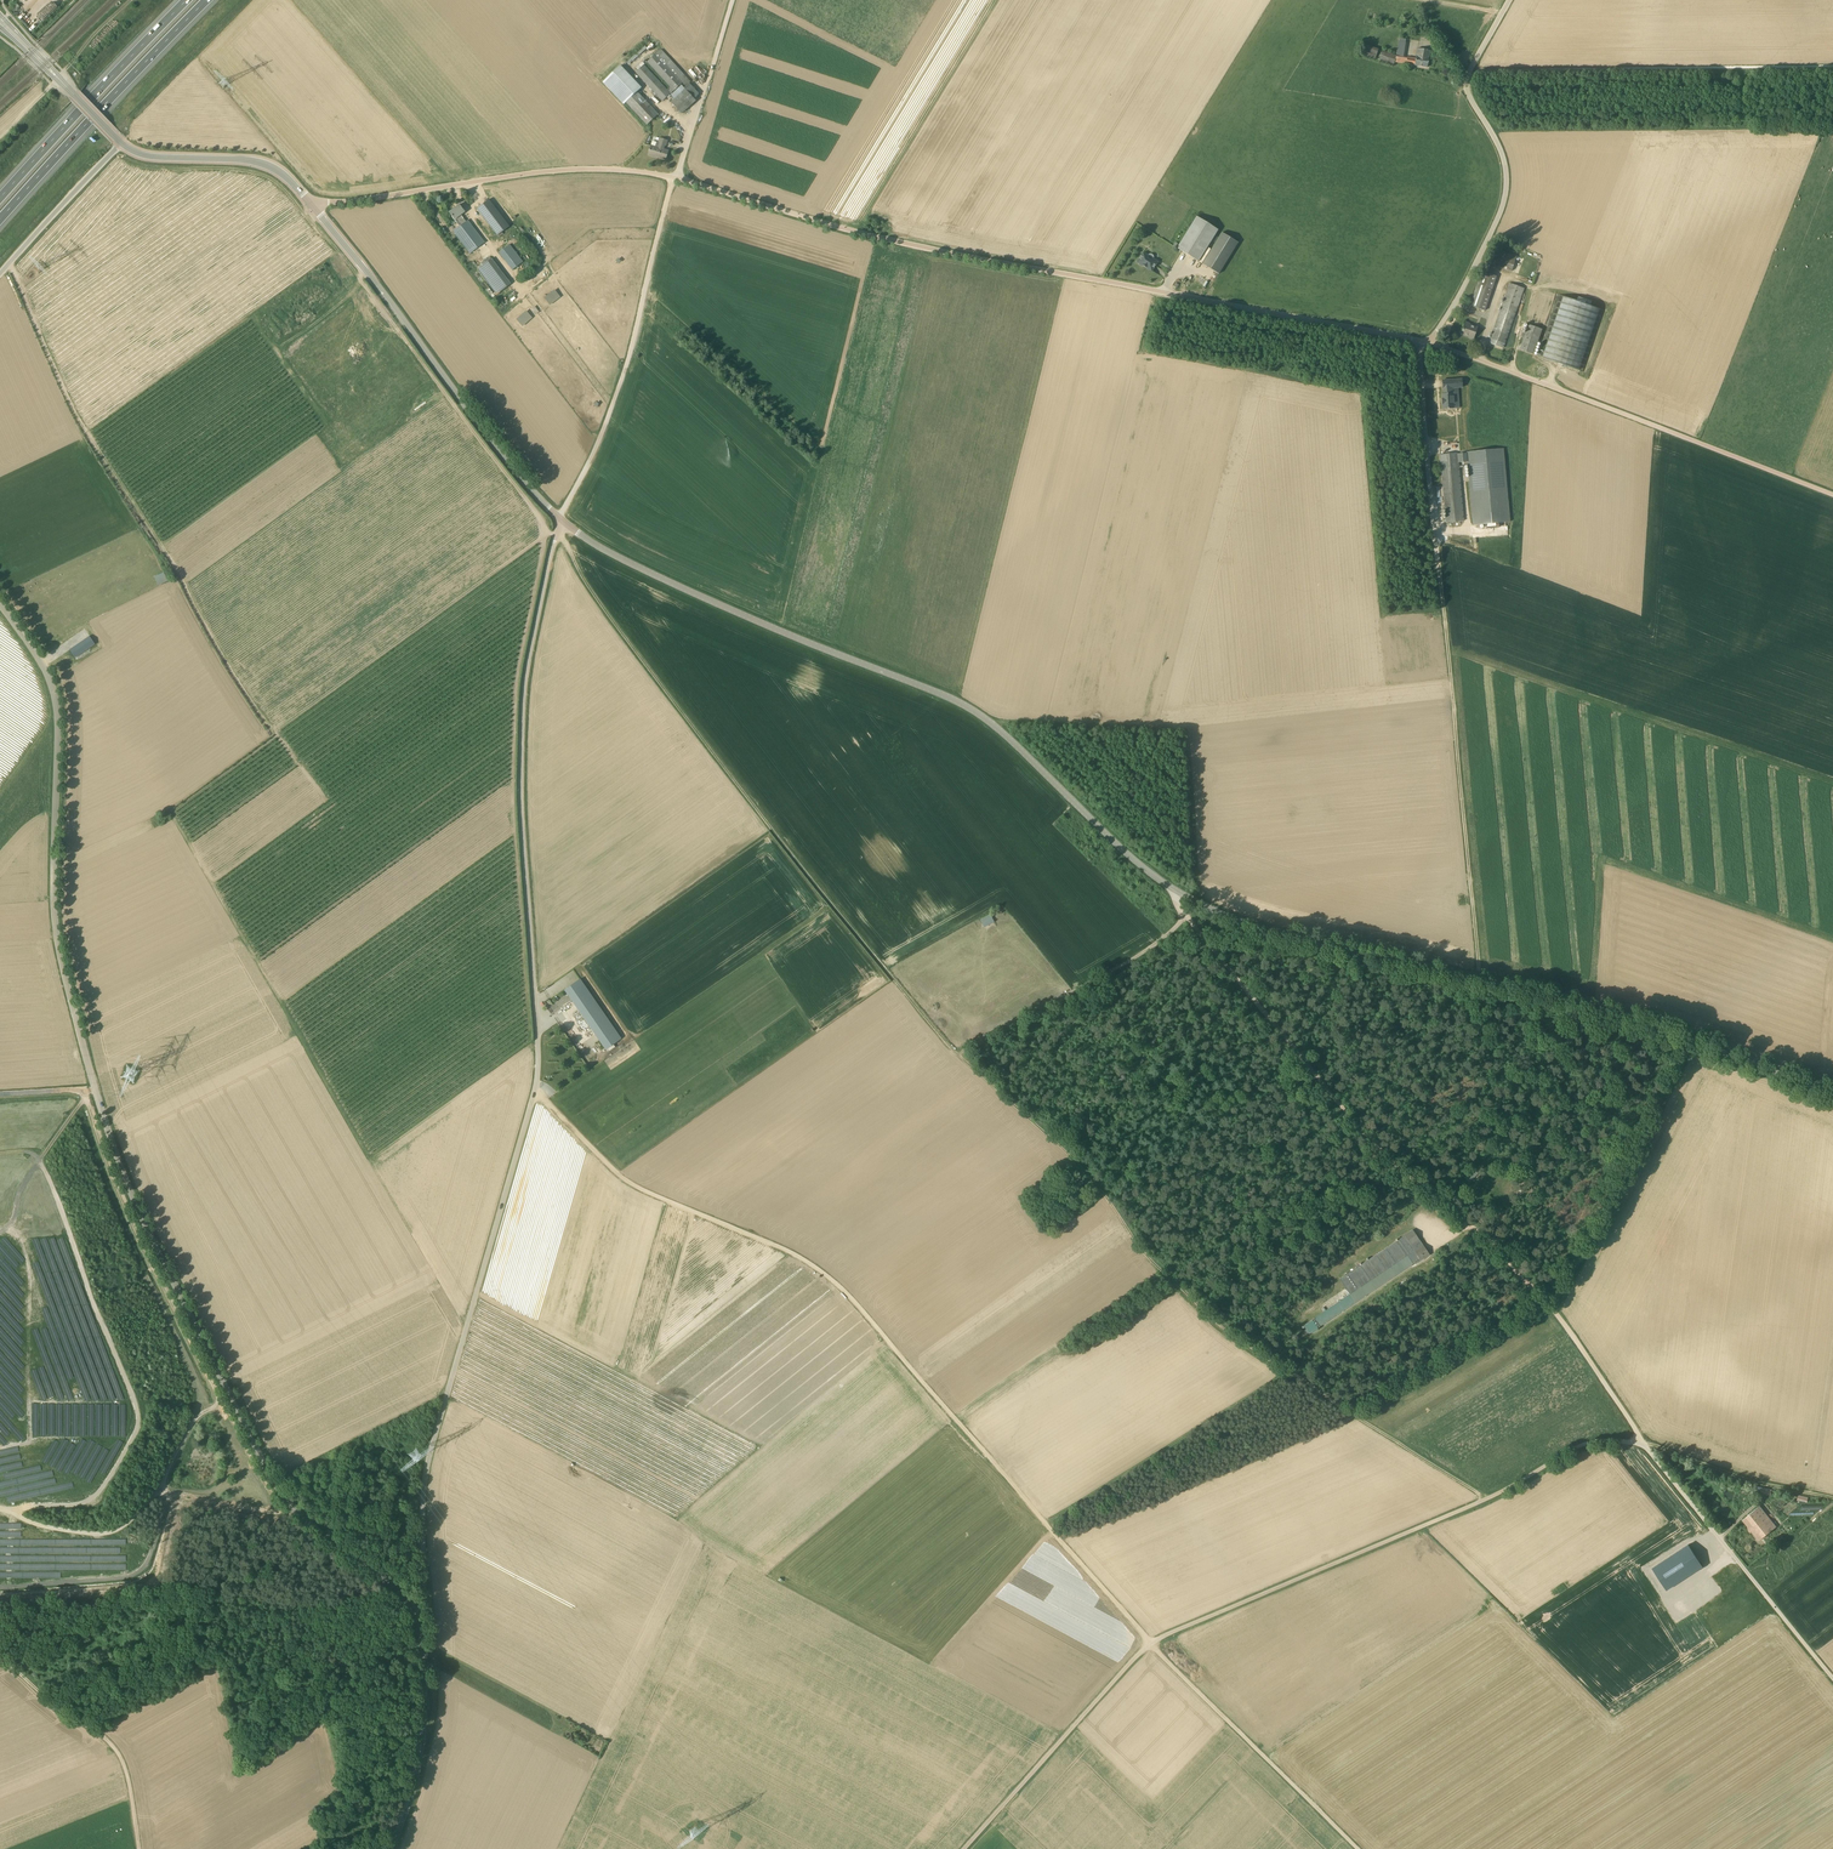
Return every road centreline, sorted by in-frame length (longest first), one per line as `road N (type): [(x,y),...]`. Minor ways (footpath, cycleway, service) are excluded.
road 1 (tertiary): [(1832,1094),(1631,1019),(1231,917),(1145,869),(969,708),(729,609),(602,549),(560,518)]
road 2 (track): [(1356,1848),(1147,1643),(841,1286),(818,1267),(637,1186),(533,1089)]
road 3 (unclassified): [(408,1616),(394,1593),(286,1505),(116,1159),(55,950),(54,699),(0,607)]
road 4 (unclassified): [(408,1616),(419,1583),(422,1478),(436,1419),(535,1079),(519,824),(521,711),(560,518)]
road 5 (track): [(0,1155),(30,1157),(52,1188),(140,1419),(97,1498),(76,1509),(9,1512),(40,1528),(109,1533),(162,1485),(206,1387),(79,1108)]
road 6 (track): [(674,178),(622,379),(560,518),(562,536),(592,594),(654,678),(833,909),(964,1059)]
road 7 (unclassified): [(965,1848),(1147,1643),(1504,1494),(1577,1447),(1645,1444)]
road 8 (unclassified): [(1418,343),(908,245),(674,178)]
road 9 (track): [(1645,1444),(1530,1283),(1385,1150),(1188,916)]
road 10 (track): [(964,1059),(1085,1171),(1147,1257),(1235,1335),(1399,1449),(1491,1500)]
road 11 (track): [(1439,547),(1480,981)]
road 12 (unclassified): [(1832,495),(1434,342)]
road 13 (tertiary): [(560,518),(313,207)]
road 14 (unclassified): [(1434,342),(1505,194),(1504,156),(1467,81),(1510,0)]
road 15 (unclassified): [(674,178),(603,169),(537,172),(313,207)]
road 16 (motorway): [(0,221),(208,0)]
road 17 (unclassified): [(1832,1677),(1645,1444)]
road 18 (motorway): [(187,0),(0,199)]
road 19 (track): [(964,1059),(1068,1001),(1188,916)]
road 20 (track): [(139,1848),(116,1749),(0,1656)]
road 21 (unclassified): [(391,1848),(426,1716),(424,1674),(408,1616)]
road 22 (track): [(162,1485),(166,1500),(138,1573),(0,1587)]
road 23 (track): [(0,1096),(85,1096),(15,1210)]
road 24 (tertiary): [(313,207),(284,175),(260,163),(147,156),(121,144)]
road 25 (unclassified): [(1418,343),(1439,547)]
road 26 (unclassified): [(0,275),(121,144)]
road 27 (track): [(1645,1444),(1754,1486),(1813,1493)]
road 28 (track): [(1813,1493),(1832,1350)]

